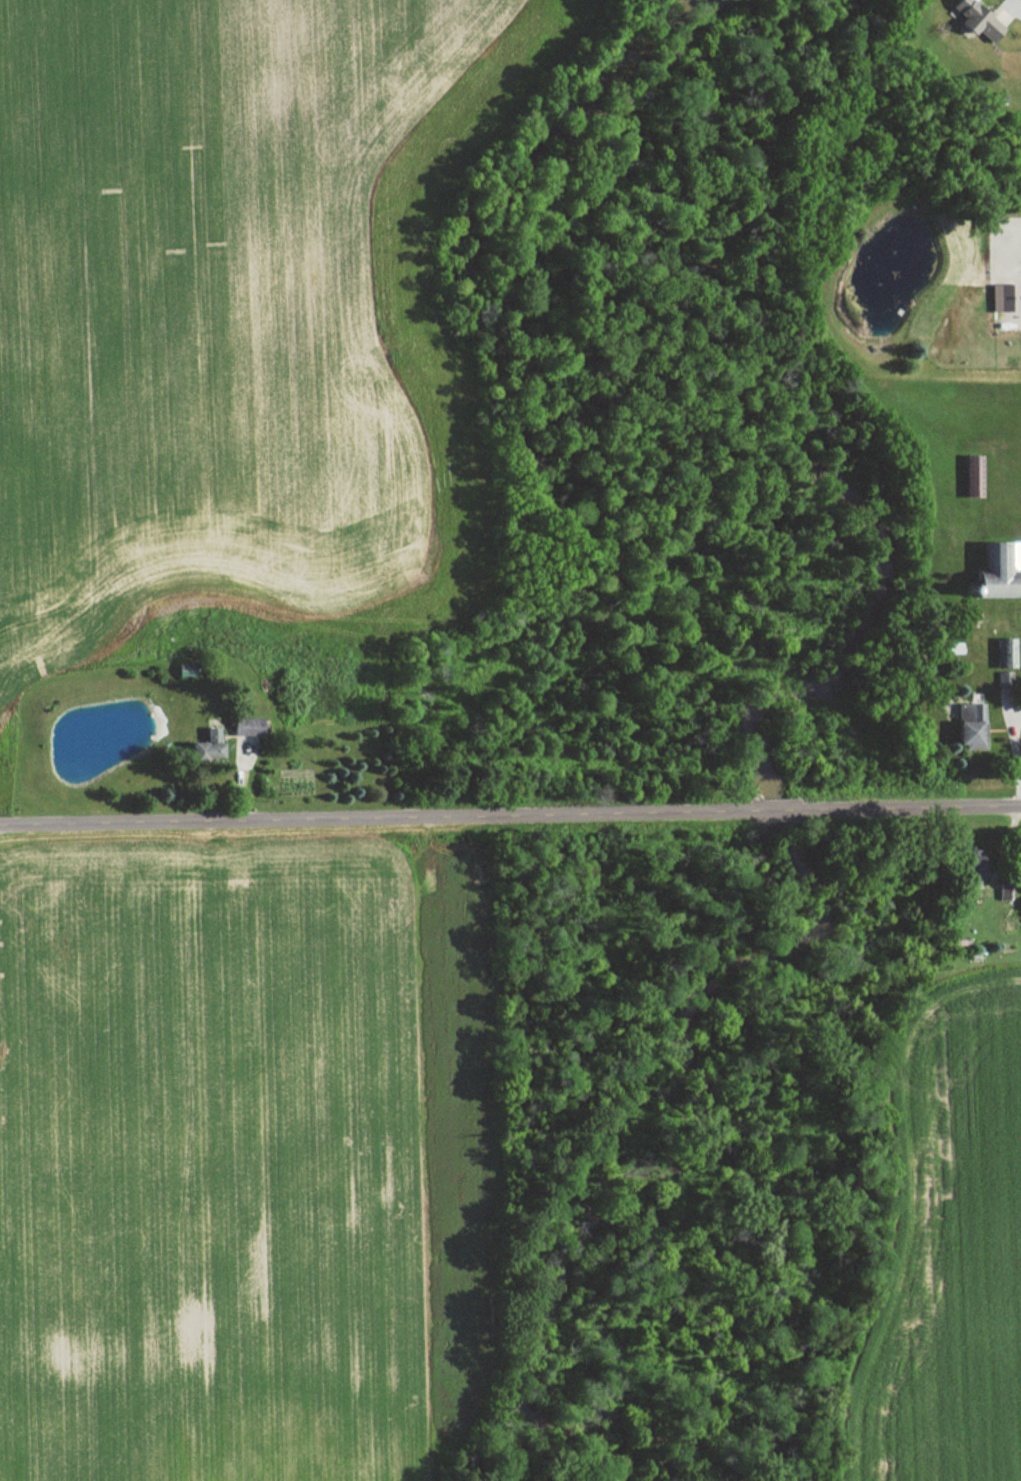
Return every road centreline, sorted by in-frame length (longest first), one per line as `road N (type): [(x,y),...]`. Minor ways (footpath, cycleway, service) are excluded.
road 1 (residential): [(0,825),(1020,799)]

